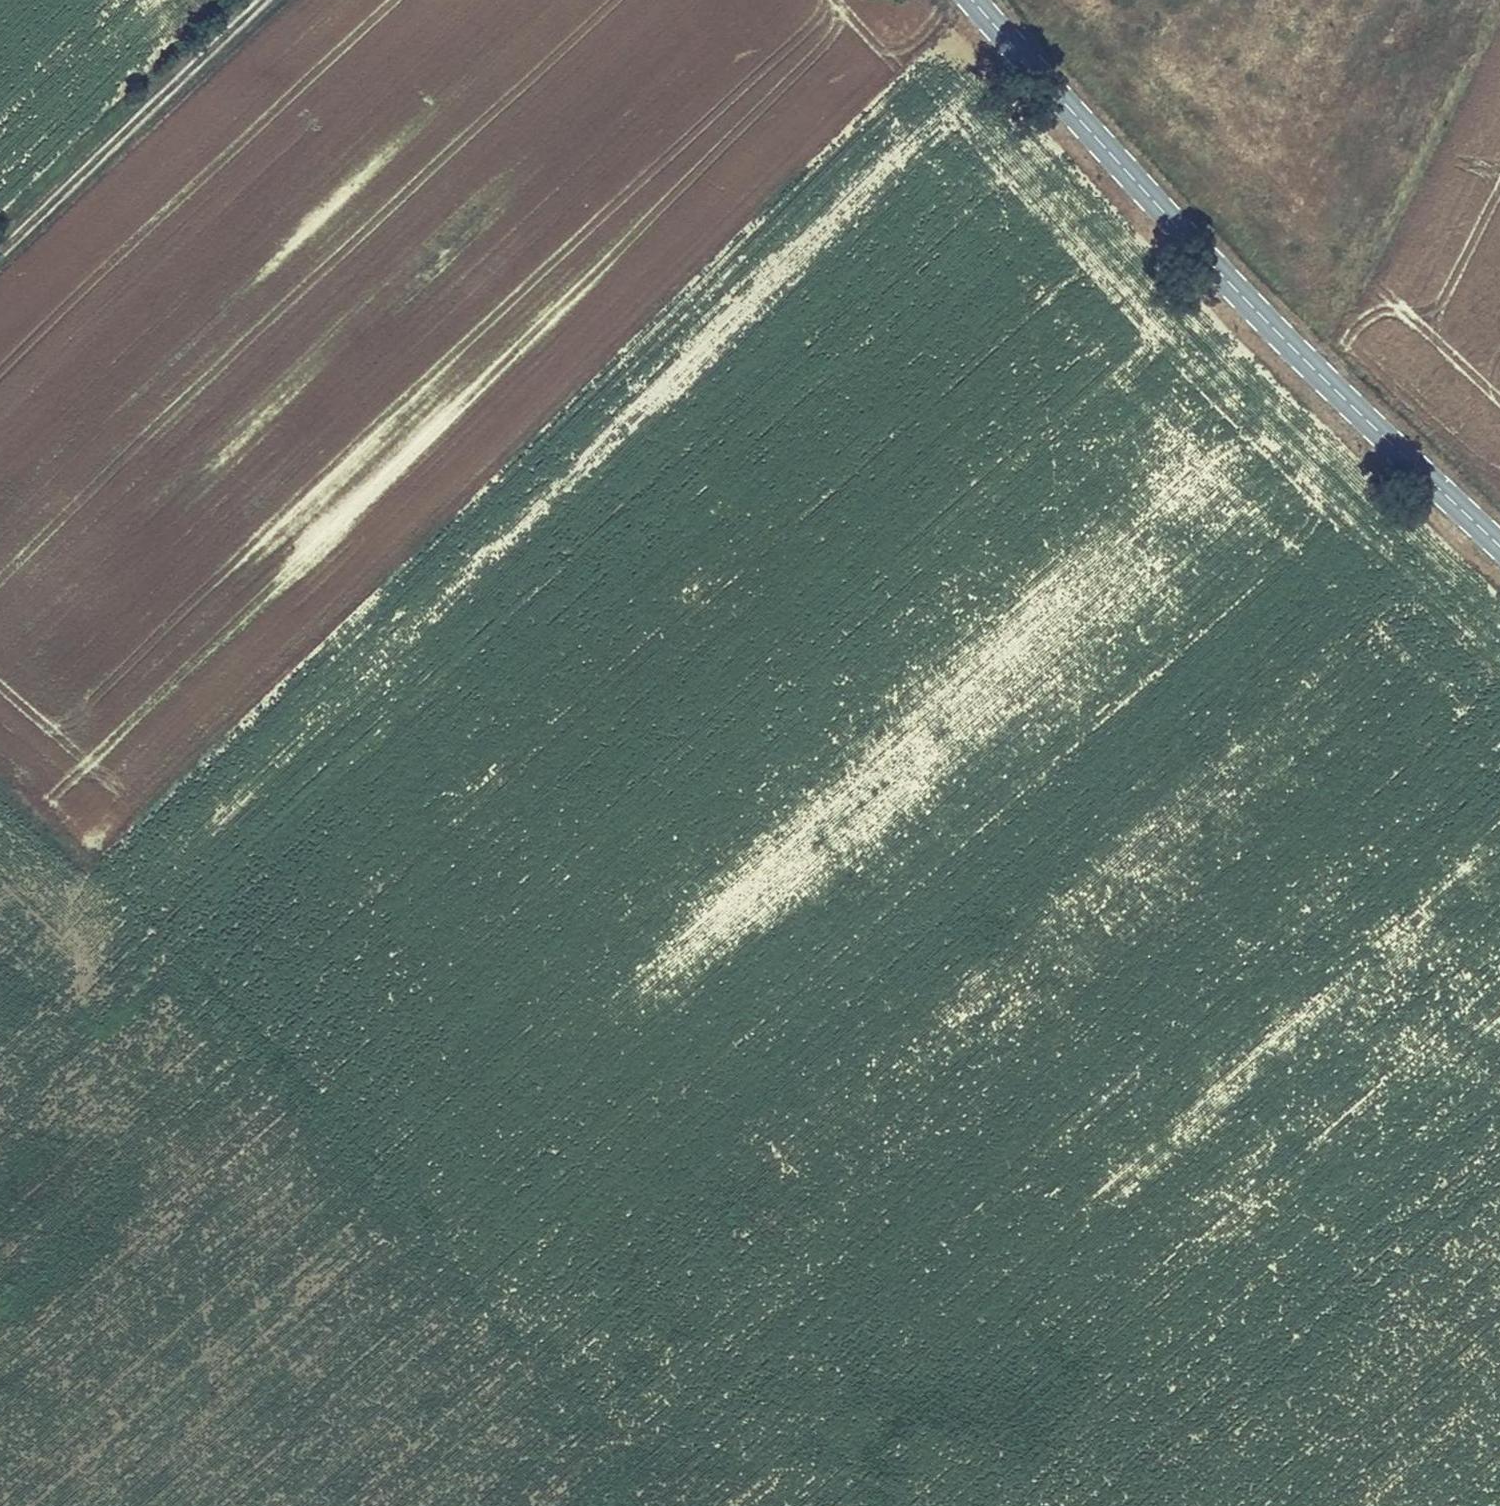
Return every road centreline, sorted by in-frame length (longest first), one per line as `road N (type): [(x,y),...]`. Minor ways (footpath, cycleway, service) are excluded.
road 1 (secondary): [(974,0),(1202,254),(1499,547)]
road 2 (track): [(260,0),(0,251)]

